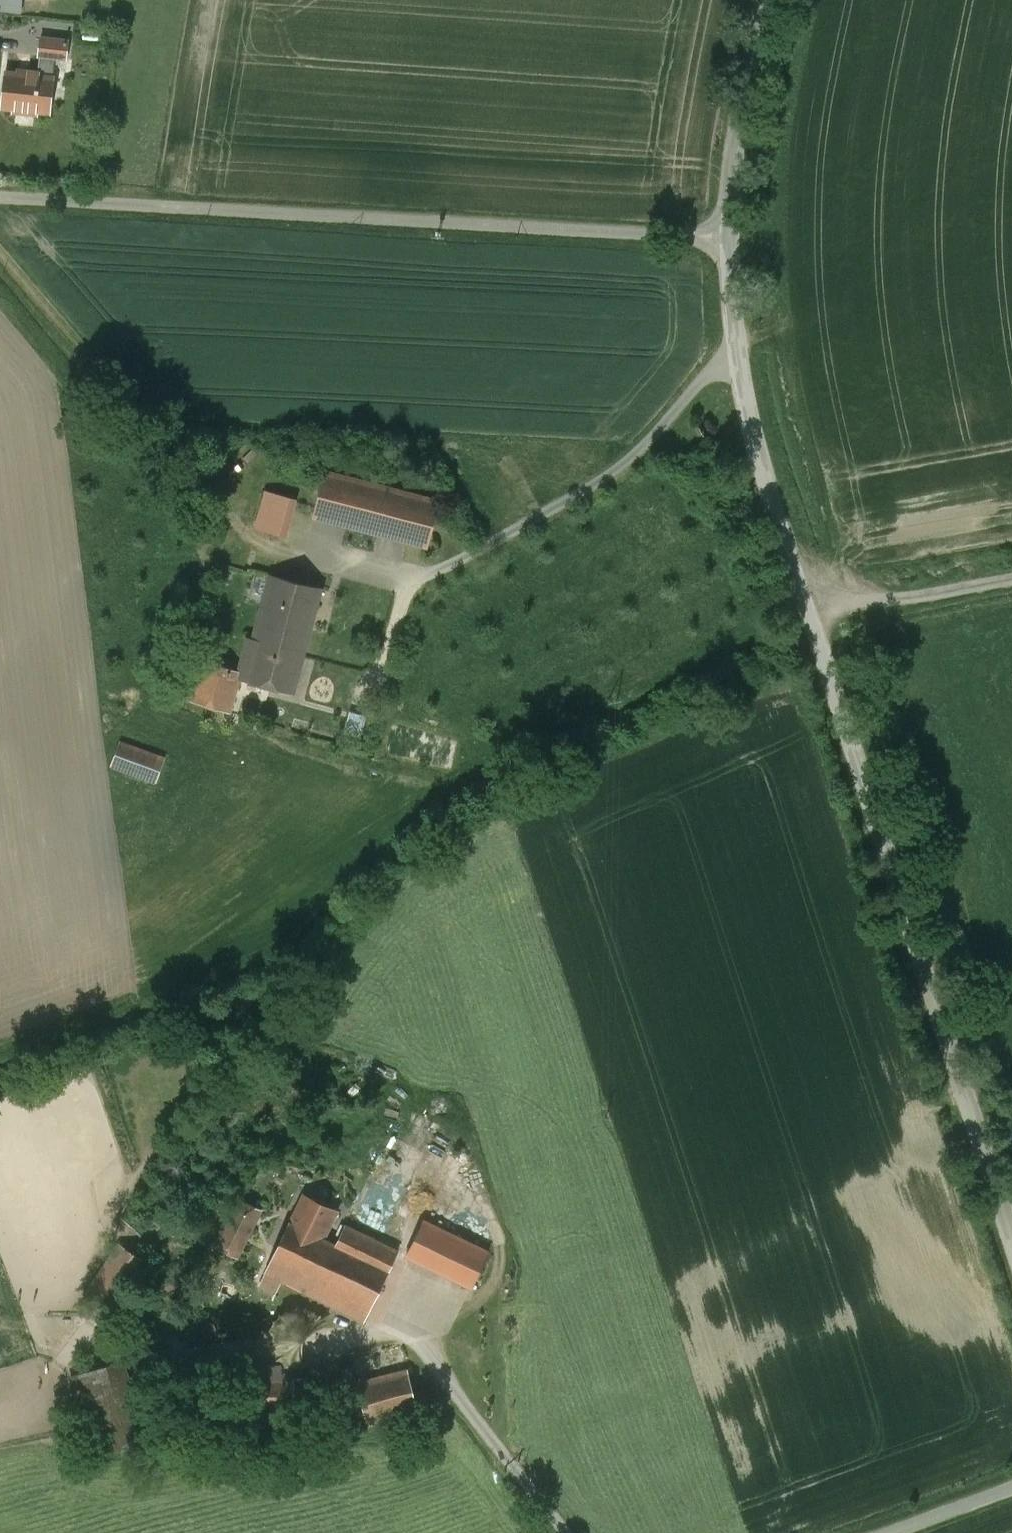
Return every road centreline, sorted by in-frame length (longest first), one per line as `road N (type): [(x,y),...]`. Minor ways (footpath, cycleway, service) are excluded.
road 1 (unclassified): [(724,240),(761,471),(1011,1237)]
road 2 (unclassified): [(0,197),(724,240)]
road 3 (unclassified): [(724,240),(764,0)]
road 4 (track): [(800,585),(904,599),(1011,577)]
road 5 (unclassified): [(874,1532),(1011,1482)]

